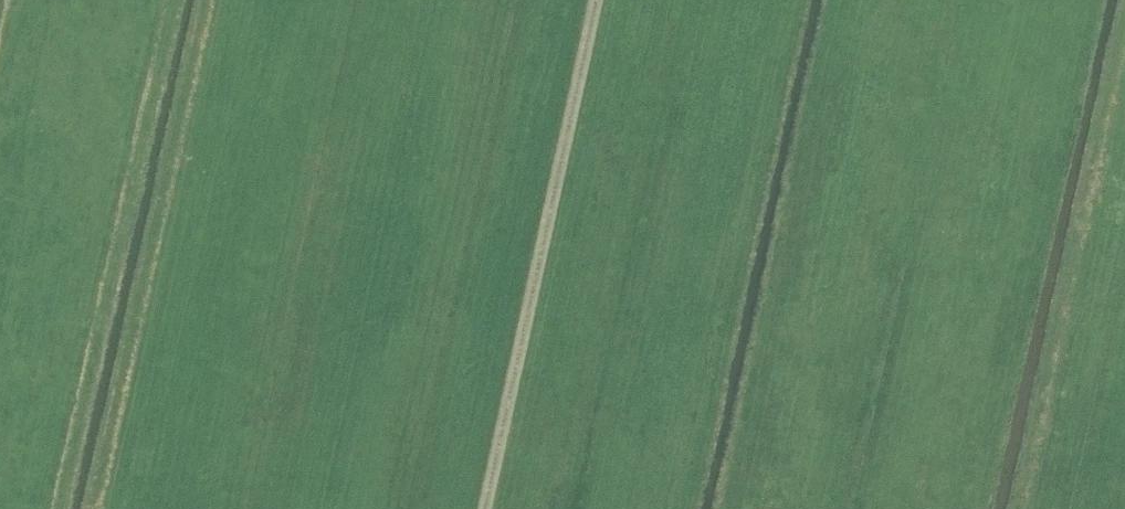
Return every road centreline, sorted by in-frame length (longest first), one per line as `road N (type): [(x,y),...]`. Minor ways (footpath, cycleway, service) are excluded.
road 1 (track): [(483,508),(595,0)]

